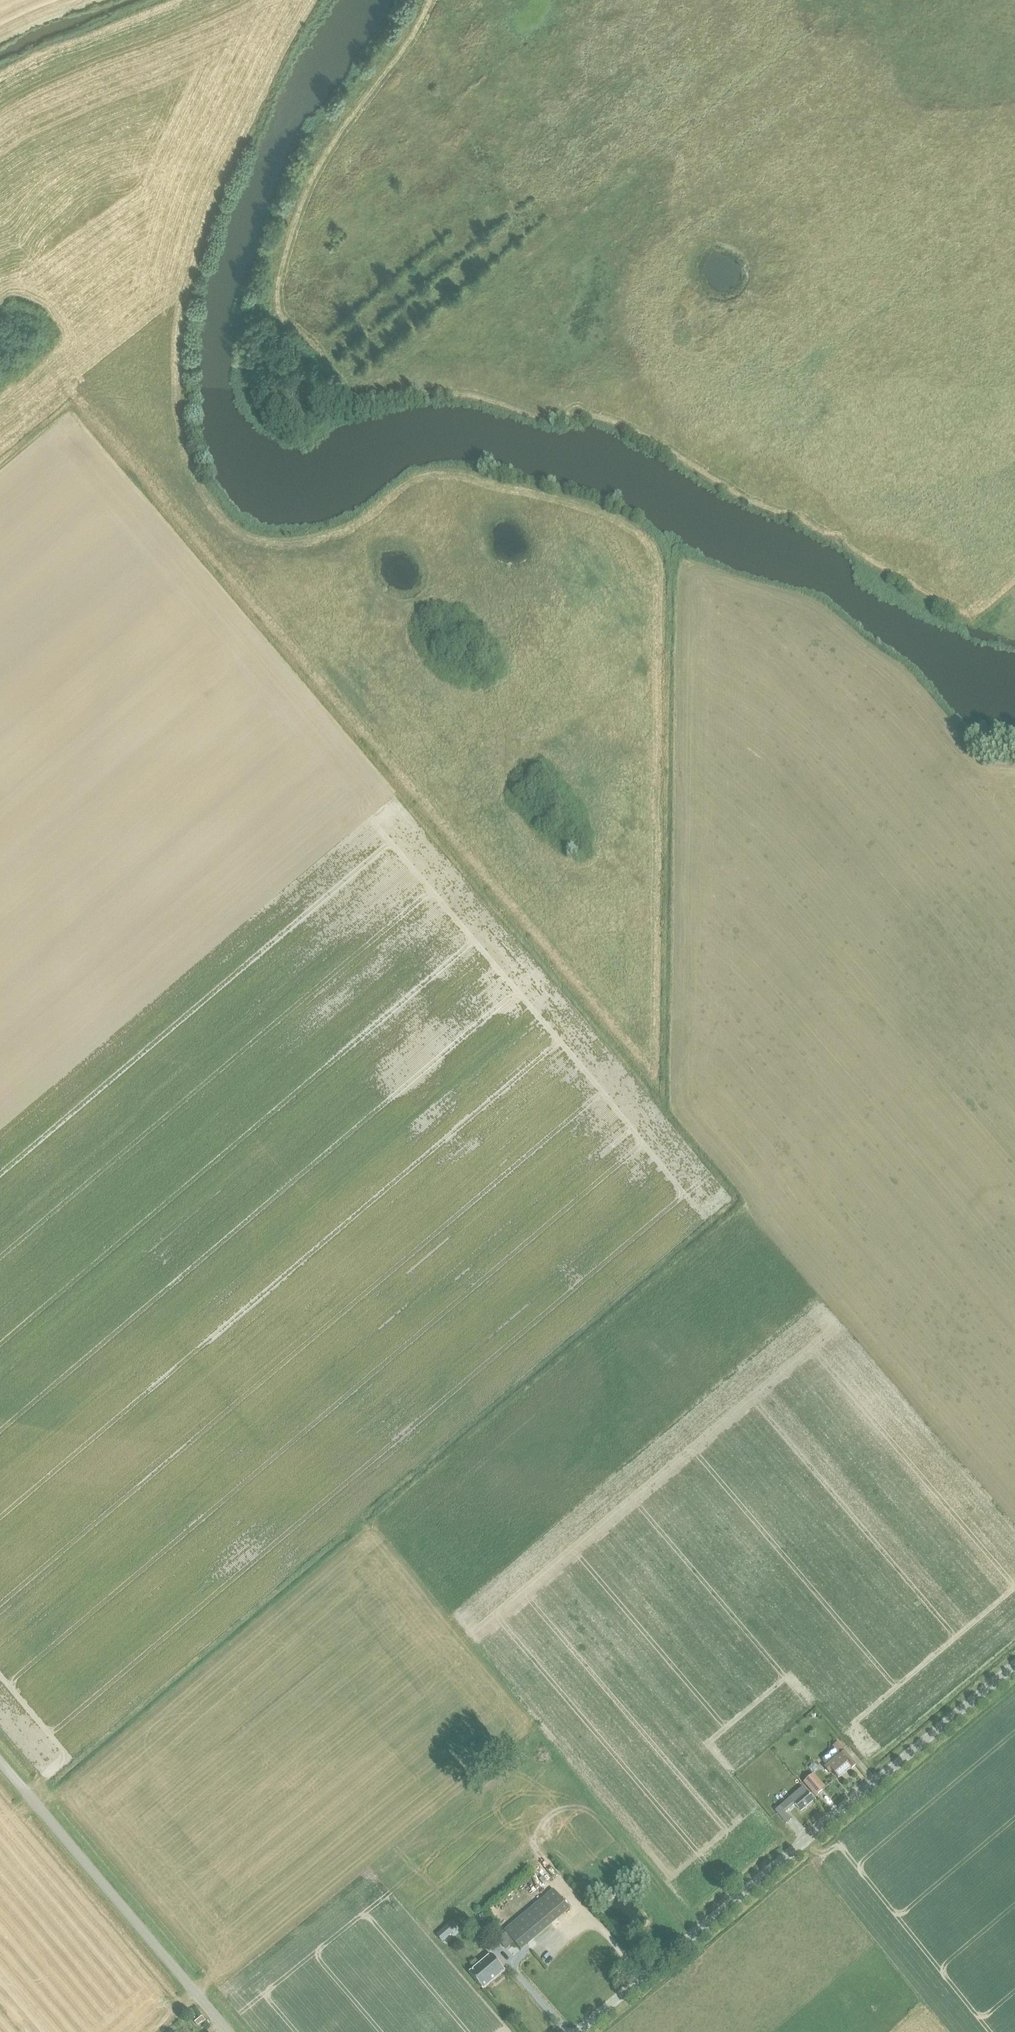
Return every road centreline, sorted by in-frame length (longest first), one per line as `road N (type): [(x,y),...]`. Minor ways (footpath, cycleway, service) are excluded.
road 1 (unclassified): [(580,2031),(1014,1666)]
road 2 (unclassified): [(230,2031),(0,1762)]

